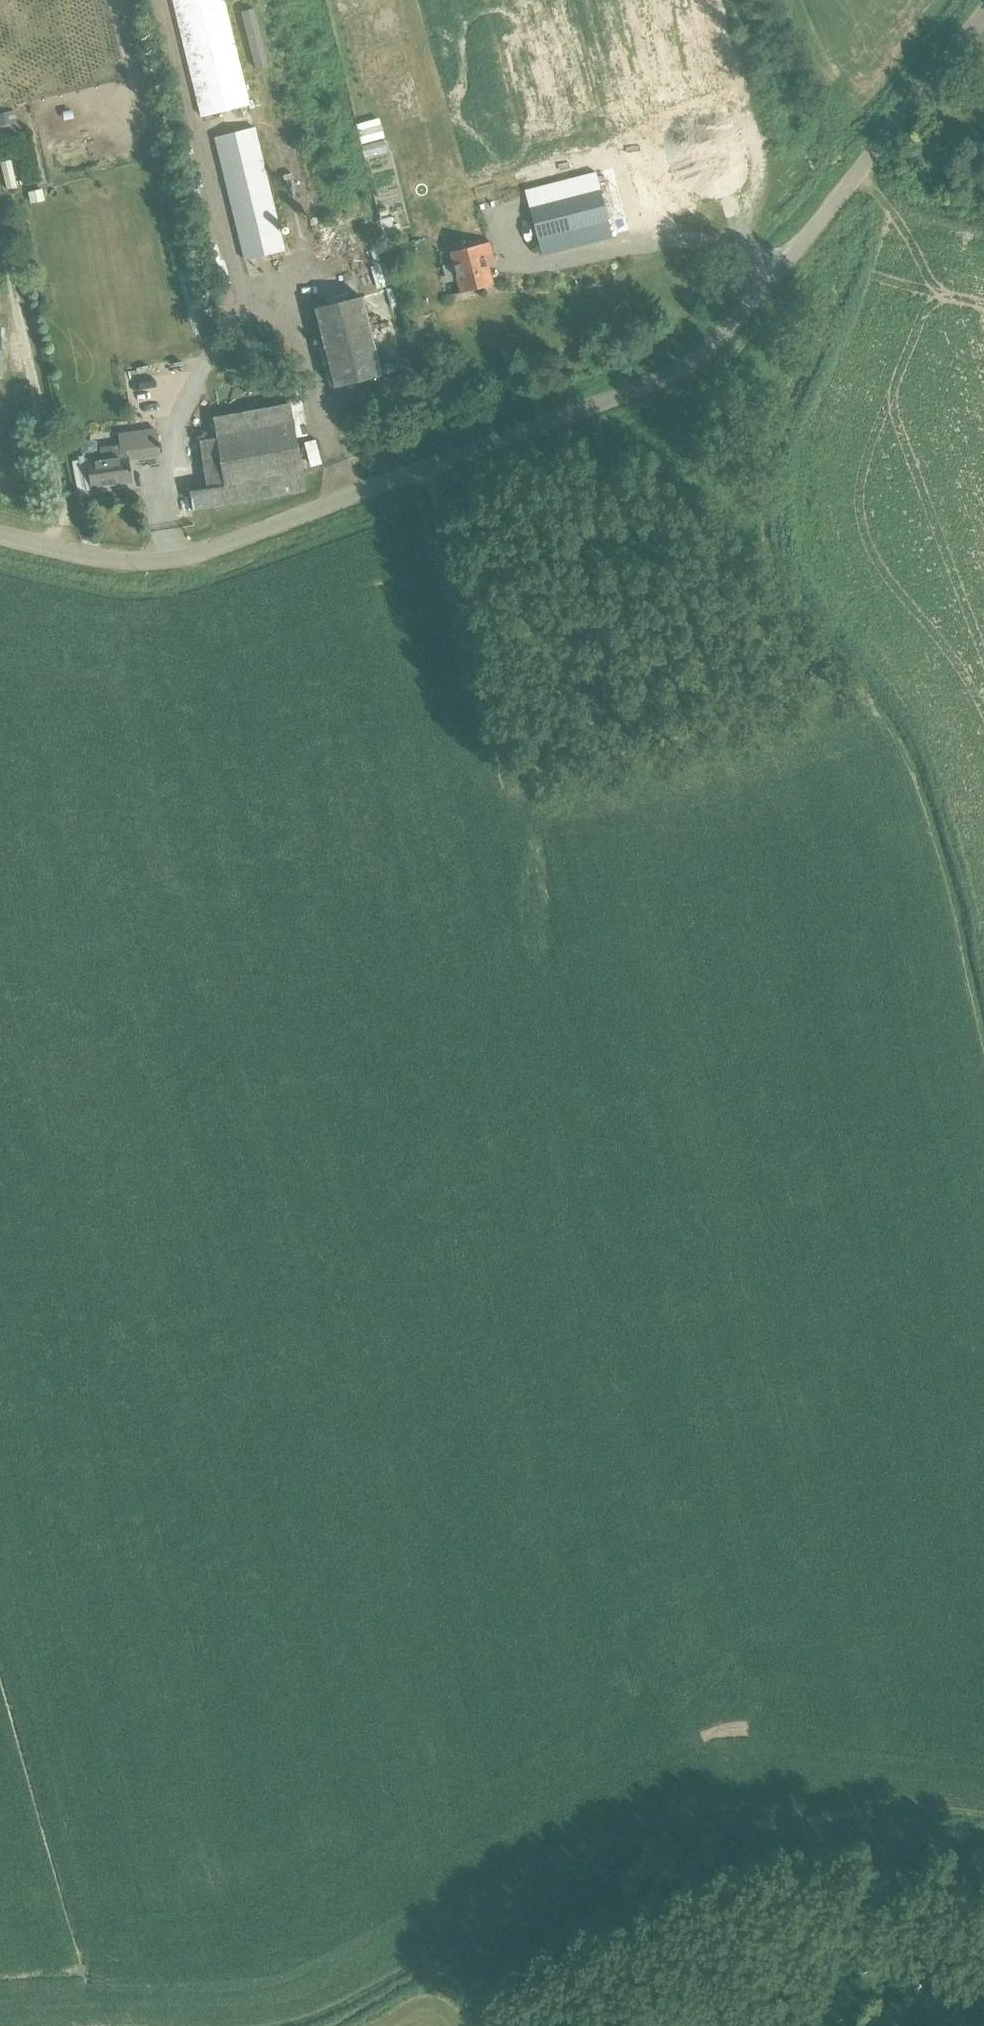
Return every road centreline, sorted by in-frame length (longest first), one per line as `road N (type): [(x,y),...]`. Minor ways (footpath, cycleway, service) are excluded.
road 1 (unclassified): [(0,535),(111,559),(187,556),(666,378),(763,291),(983,14)]

